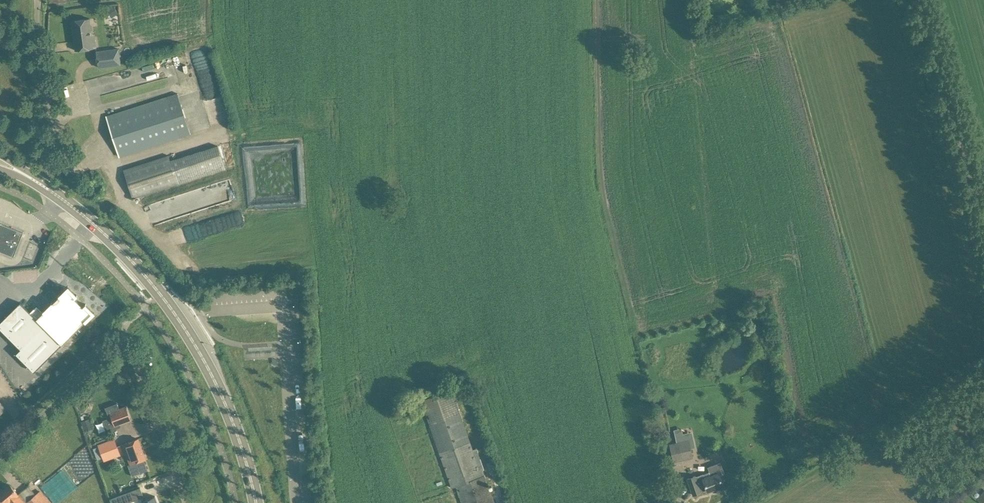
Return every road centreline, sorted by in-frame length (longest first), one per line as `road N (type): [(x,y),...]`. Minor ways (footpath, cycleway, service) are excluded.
road 1 (secondary): [(256,502),(234,424),(162,292),(29,176)]
road 2 (unclassified): [(983,244),(909,0)]
road 3 (residential): [(183,502),(125,337)]
road 4 (unclassified): [(72,170),(41,72),(38,0)]
road 5 (residential): [(0,451),(125,337)]

